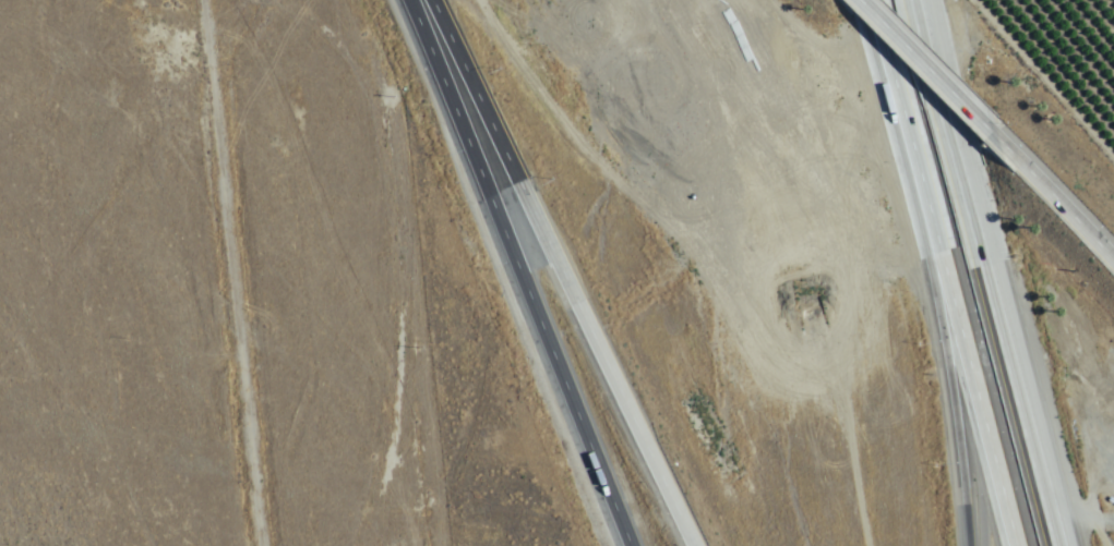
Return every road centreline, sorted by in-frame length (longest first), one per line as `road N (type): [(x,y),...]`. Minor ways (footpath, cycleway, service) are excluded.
road 1 (motorway): [(433,0),(698,545)]
road 2 (motorway): [(408,0),(631,545)]
road 3 (motorway): [(1063,545),(920,0)]
road 4 (motorway): [(903,120),(1015,545)]
road 5 (motorway): [(903,120),(948,378),(967,545)]
road 6 (motorway): [(1104,243),(867,0)]
road 7 (motorway): [(872,0),(903,120)]

